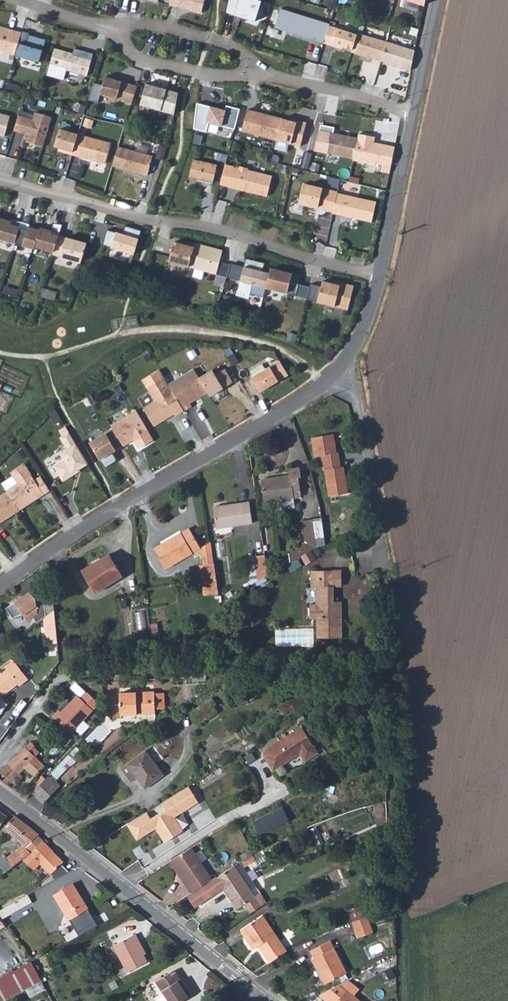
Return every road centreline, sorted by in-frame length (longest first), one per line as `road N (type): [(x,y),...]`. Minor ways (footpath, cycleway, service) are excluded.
road 1 (residential): [(378,276),(356,343),(316,386),(0,585)]
road 2 (residential): [(378,276),(0,181)]
road 3 (residential): [(270,1000),(35,820)]
road 4 (residential): [(249,69),(414,112)]
road 5 (unclassified): [(414,112),(378,276)]
road 6 (residential): [(118,29),(138,57),(210,76),(249,69)]
road 7 (residential): [(118,29),(167,27),(211,40),(231,47),(249,69)]

